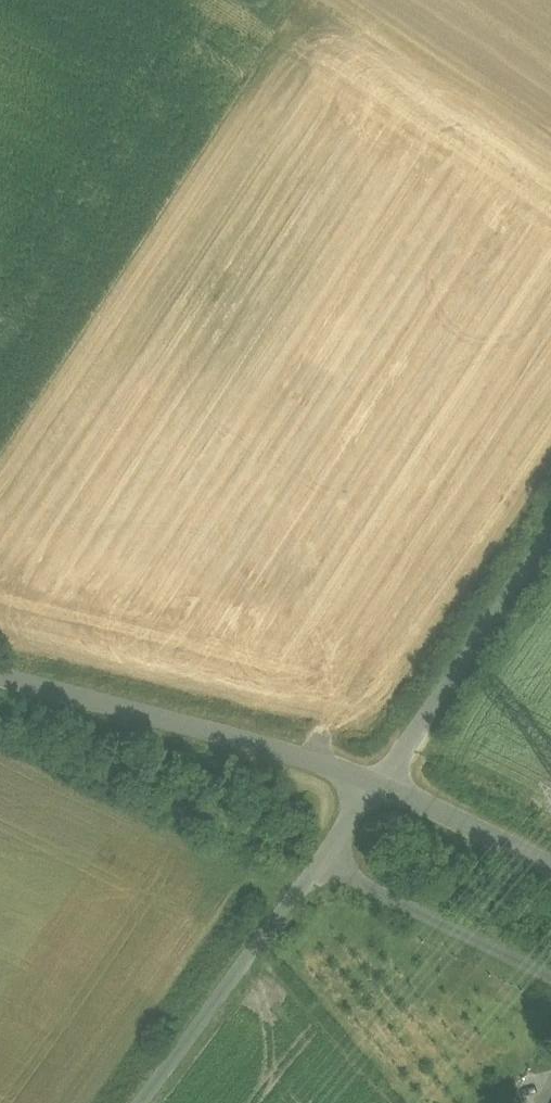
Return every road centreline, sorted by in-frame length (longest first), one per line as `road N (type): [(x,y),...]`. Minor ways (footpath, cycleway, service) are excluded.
road 1 (unclassified): [(386,784),(0,676)]
road 2 (unclassified): [(147,1102),(386,784)]
road 3 (unclassified): [(550,533),(386,784)]
road 4 (unclassified): [(386,784),(550,867)]

